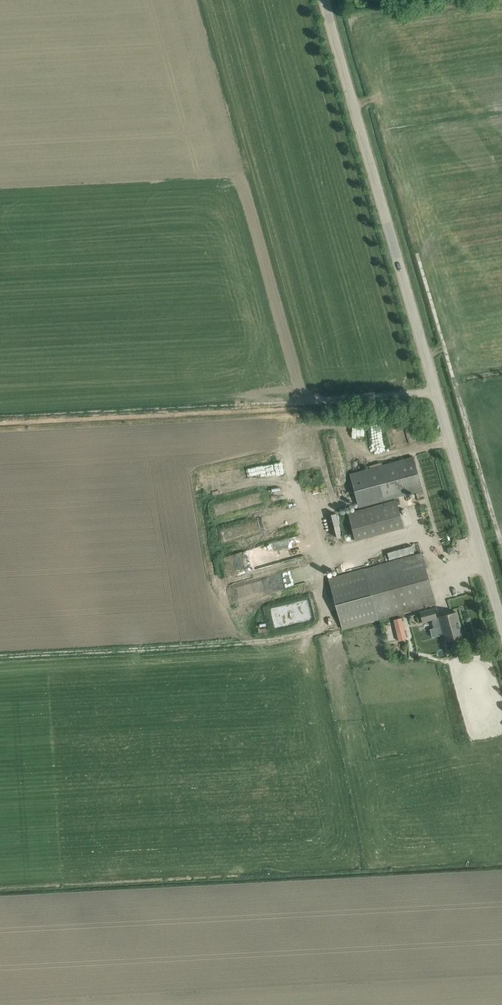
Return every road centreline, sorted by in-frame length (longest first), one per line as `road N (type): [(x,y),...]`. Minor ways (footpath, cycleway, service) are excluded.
road 1 (unclassified): [(501,624),(324,0)]
road 2 (track): [(437,393),(0,418)]

